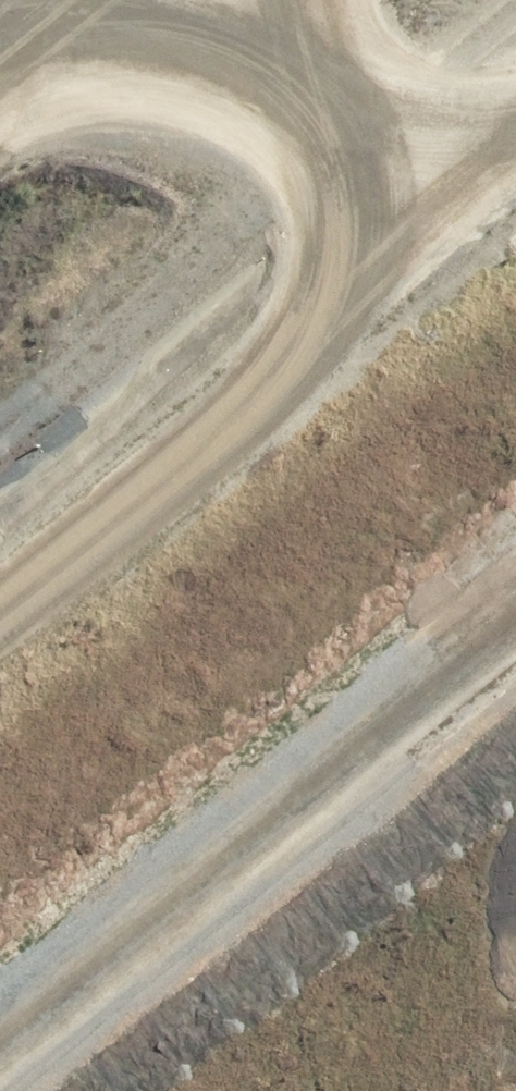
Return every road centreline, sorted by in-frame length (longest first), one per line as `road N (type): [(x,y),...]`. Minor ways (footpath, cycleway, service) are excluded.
road 1 (track): [(0,610),(515,166)]
road 2 (track): [(0,1051),(515,633)]
road 3 (track): [(452,221),(245,0)]

